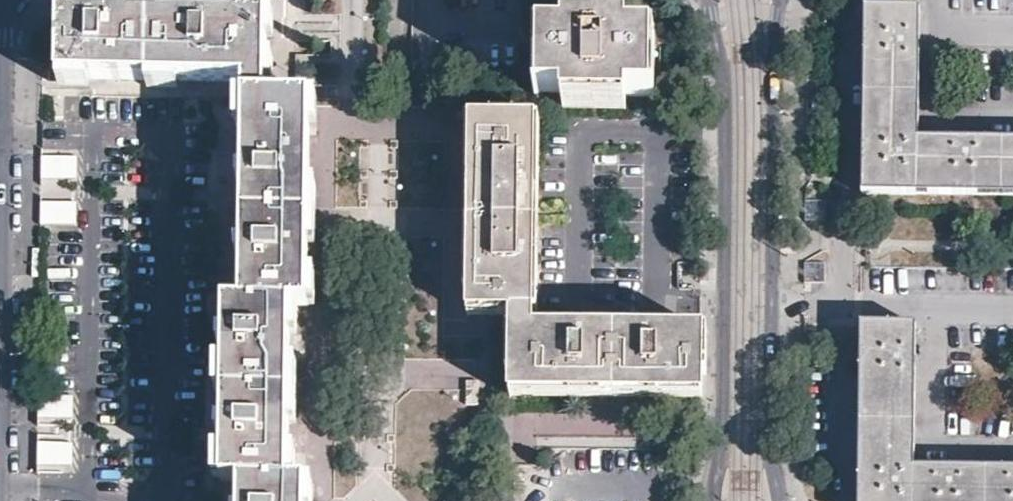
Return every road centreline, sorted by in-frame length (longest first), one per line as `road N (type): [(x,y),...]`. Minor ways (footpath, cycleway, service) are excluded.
road 1 (residential): [(709,0),(727,157),(724,451),(716,500)]
road 2 (residential): [(775,304),(777,0)]
road 3 (residential): [(781,500),(772,460),(775,304)]
road 4 (residential): [(775,304),(938,304)]
road 5 (residential): [(934,439),(938,304)]

